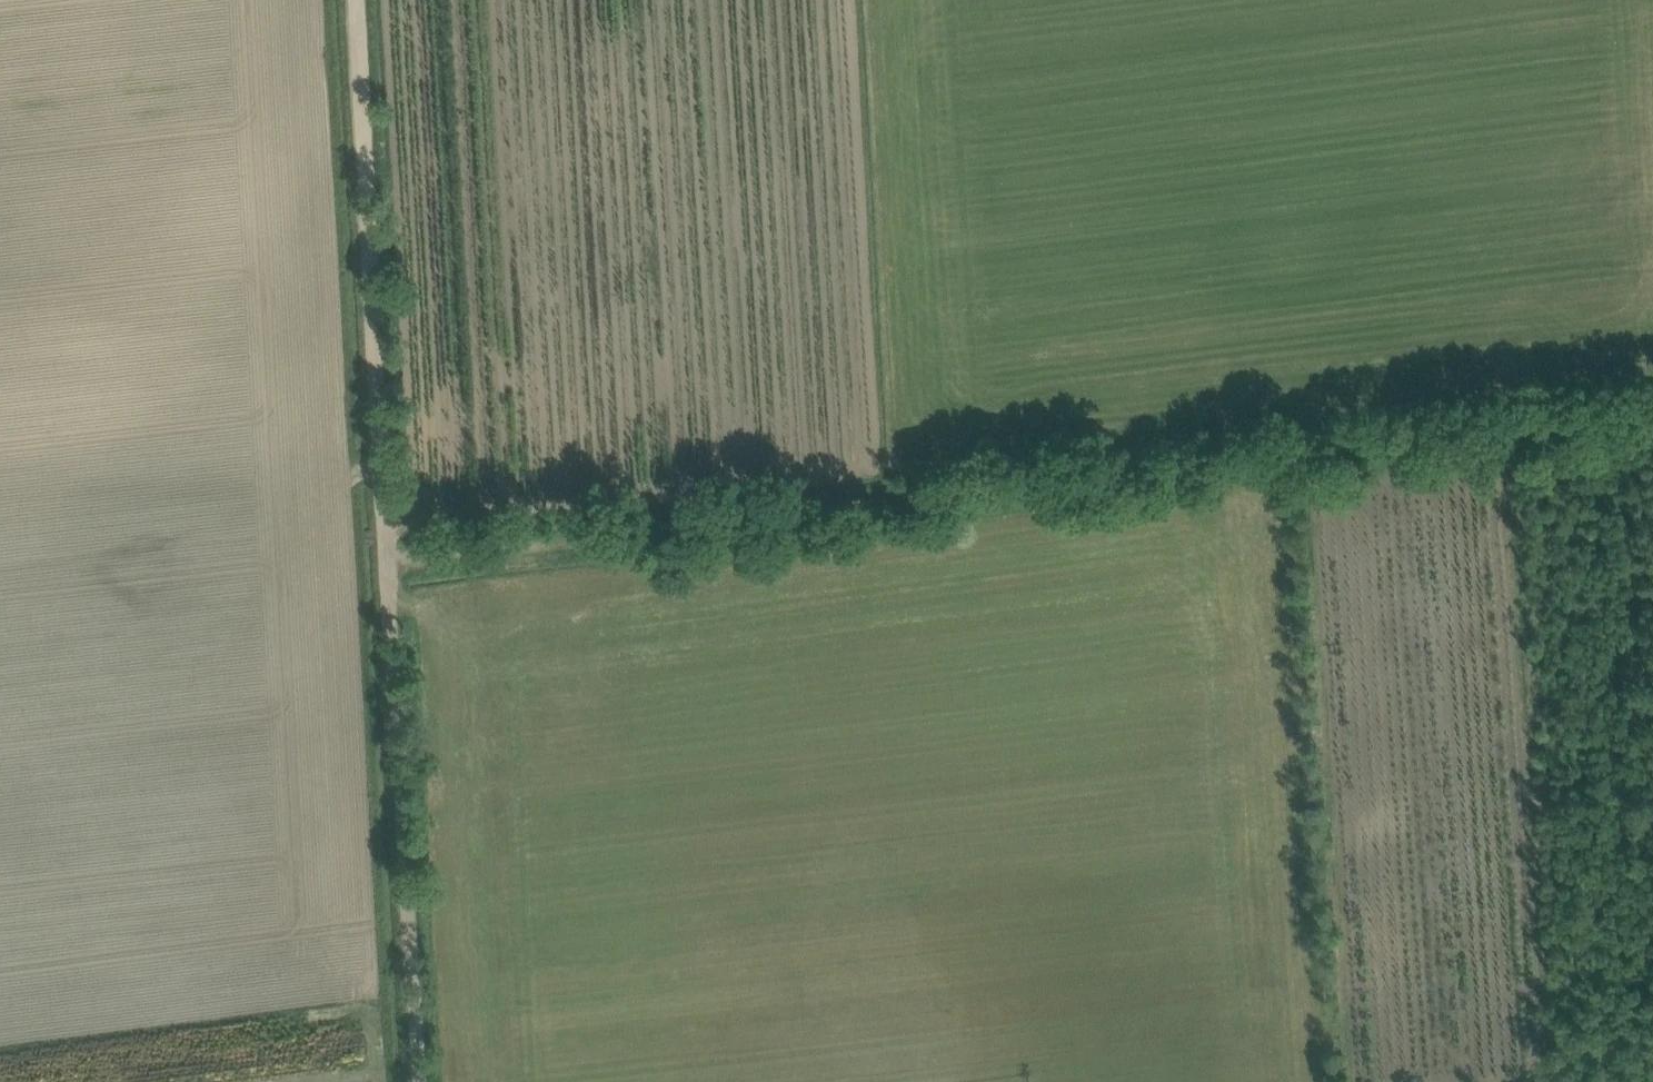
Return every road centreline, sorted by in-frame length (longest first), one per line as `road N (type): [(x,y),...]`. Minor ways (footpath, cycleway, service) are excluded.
road 1 (track): [(350,0),(418,1081)]

